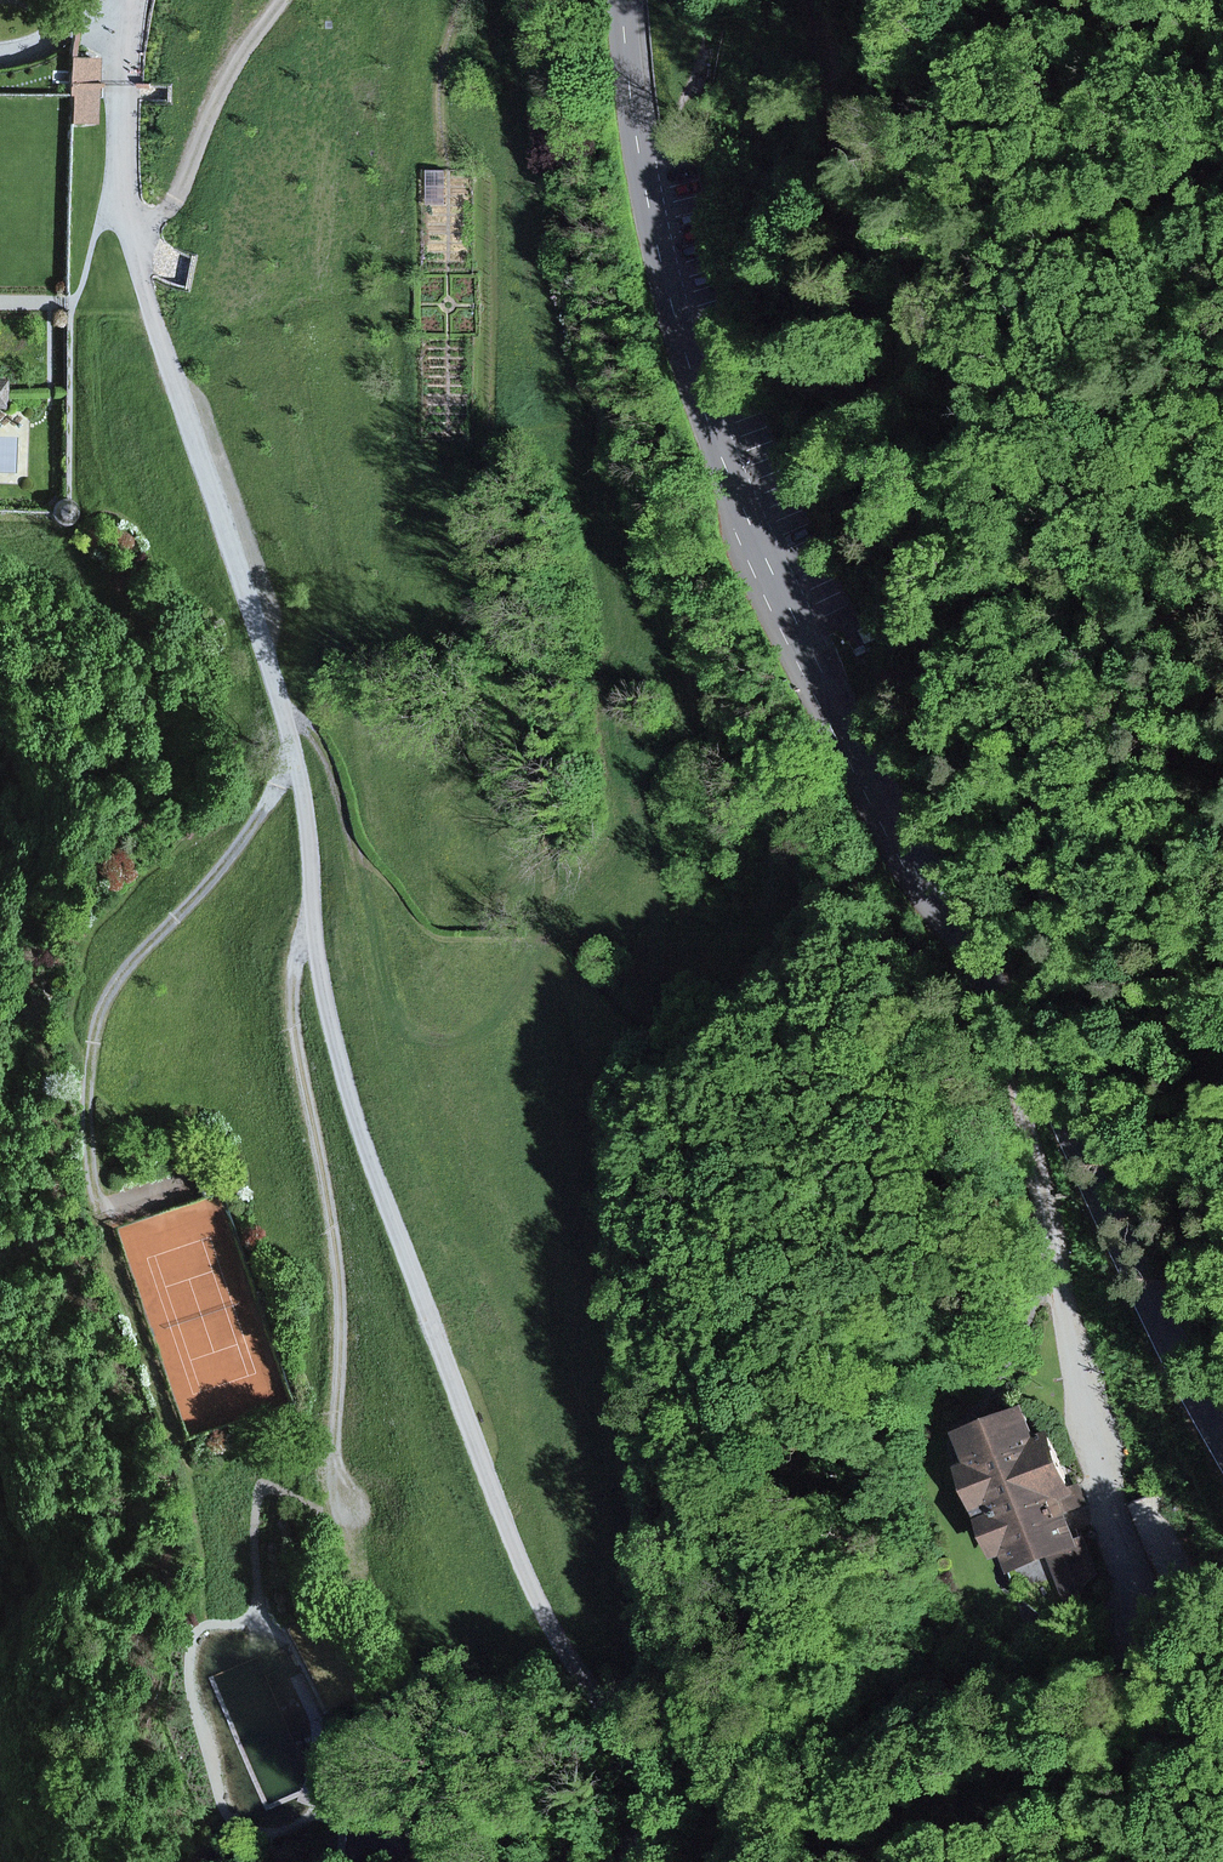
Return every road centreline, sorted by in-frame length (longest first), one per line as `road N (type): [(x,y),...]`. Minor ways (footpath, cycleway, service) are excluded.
road 1 (track): [(644,1861),(659,1778),(620,1709),(555,1630),(511,1534),(370,1162),(334,1040),(297,764),(132,224),(114,18),(123,0)]
road 2 (secondary): [(622,0),(633,118),(660,259),(739,500),(1222,1433)]
road 3 (track): [(808,0),(870,246),(880,313),(875,347),(965,875),(999,957),(1011,1031)]
road 4 (track): [(297,764),(120,1004),(90,1069),(89,1143),(103,1239),(173,1449)]
road 5 (track): [(315,909),(292,990),(334,1248),(336,1411),(323,1462),(261,1527)]
road 6 (track): [(287,0),(178,208),(132,224)]

